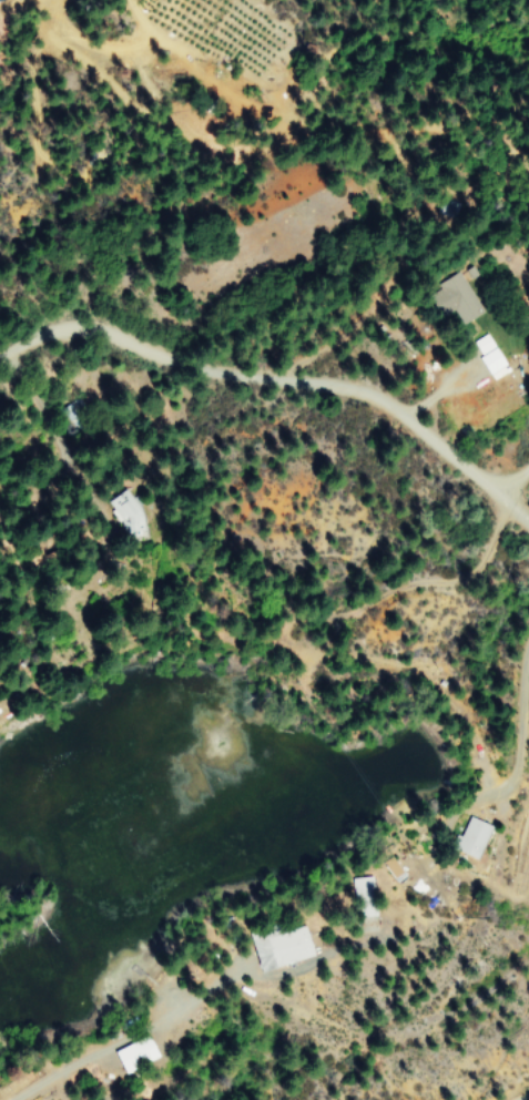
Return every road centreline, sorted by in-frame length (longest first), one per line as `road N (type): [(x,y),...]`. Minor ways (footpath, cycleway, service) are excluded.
road 1 (residential): [(0,354),(78,324),(185,367),(364,394),(407,418),(528,521)]

